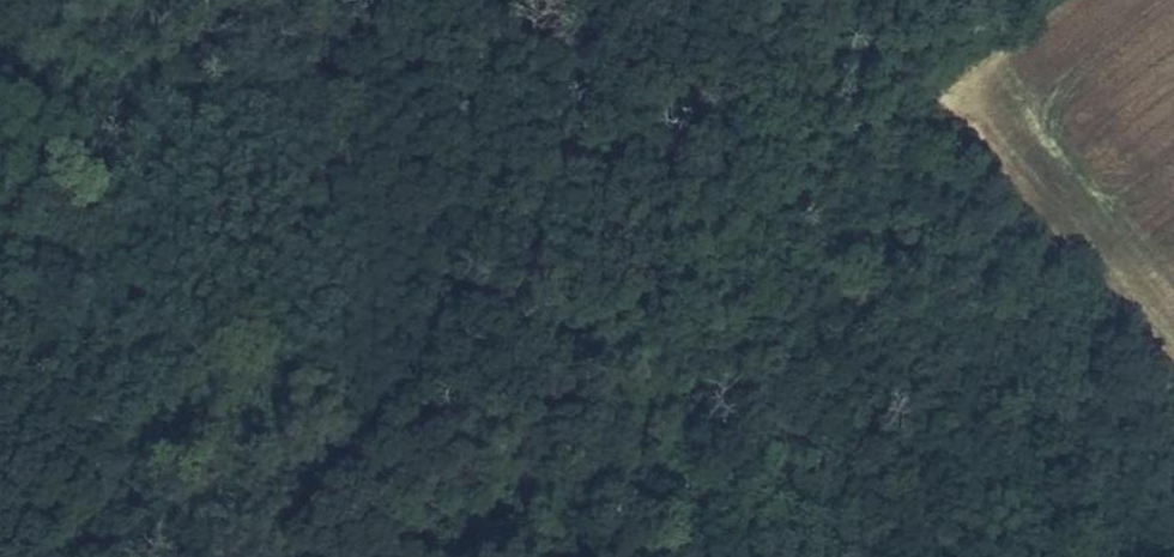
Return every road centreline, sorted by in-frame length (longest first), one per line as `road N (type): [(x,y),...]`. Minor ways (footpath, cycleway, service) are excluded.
road 1 (track): [(1173,407),(993,150),(979,116),(982,79),(1004,50),(1067,0)]

